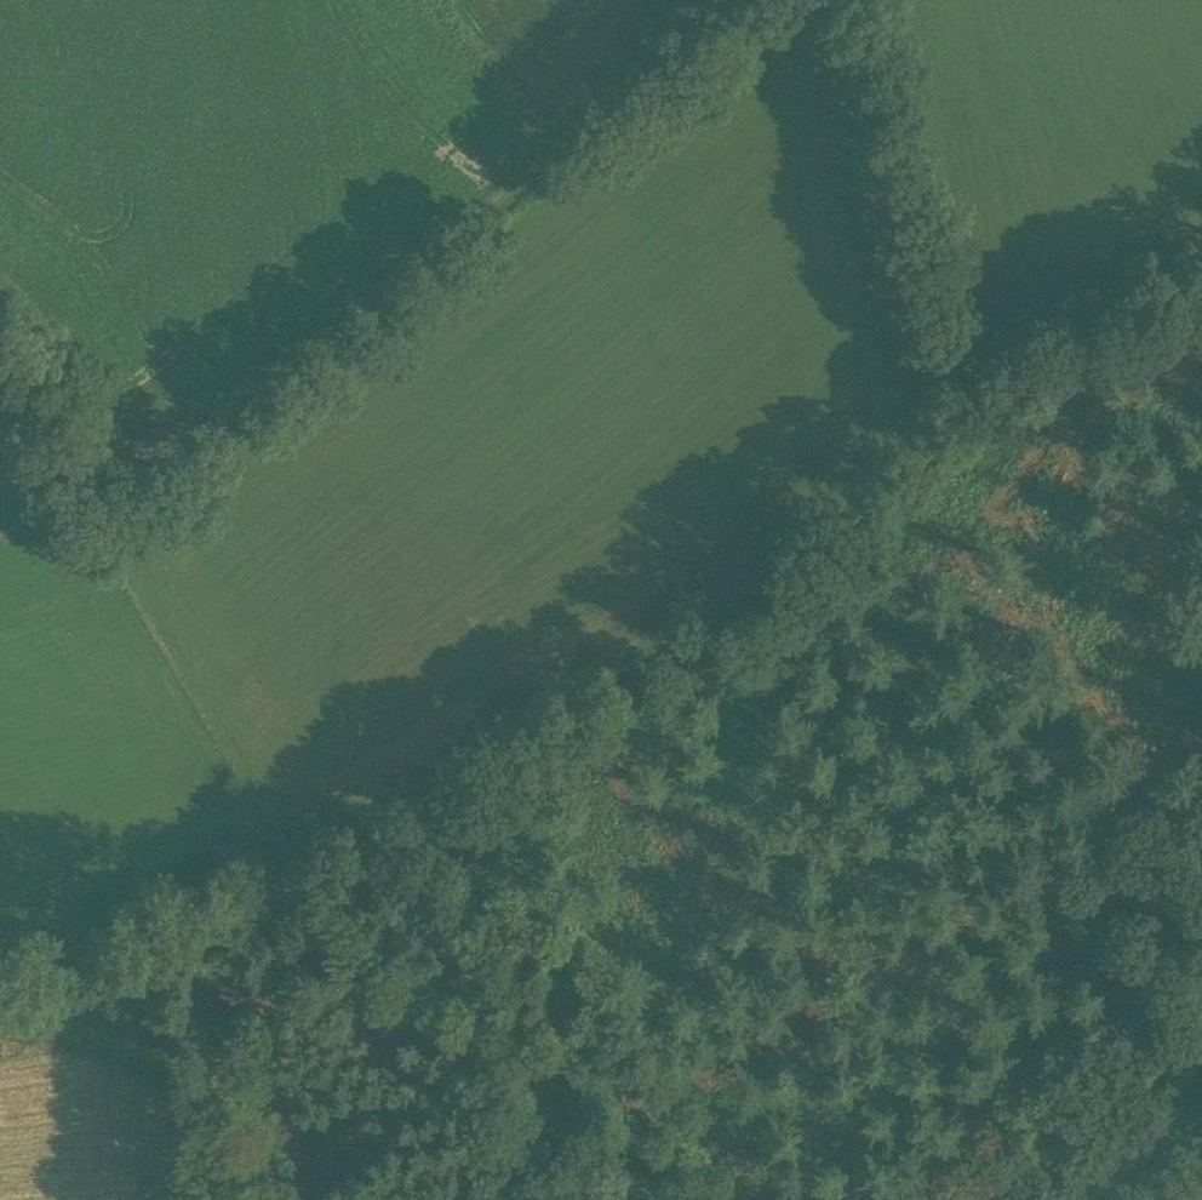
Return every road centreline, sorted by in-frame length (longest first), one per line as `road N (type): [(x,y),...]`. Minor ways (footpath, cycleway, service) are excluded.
road 1 (track): [(763,0),(235,432),(191,447),(145,446),(76,401),(0,282)]
road 2 (track): [(1201,726),(420,1199)]

